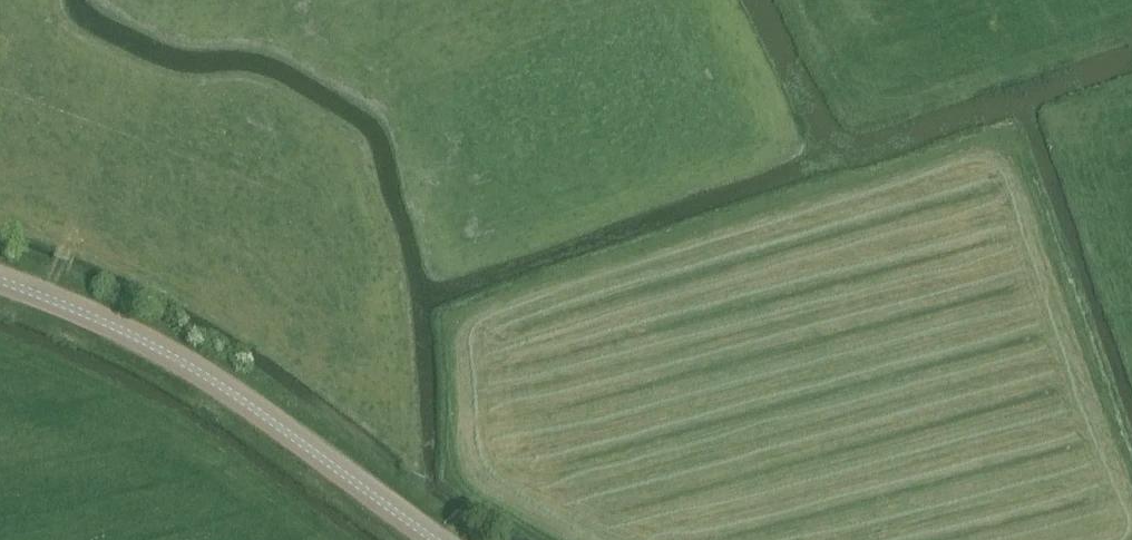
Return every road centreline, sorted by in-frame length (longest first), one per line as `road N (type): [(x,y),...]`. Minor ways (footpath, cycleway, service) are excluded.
road 1 (tertiary): [(434,539),(144,341),(0,283)]

